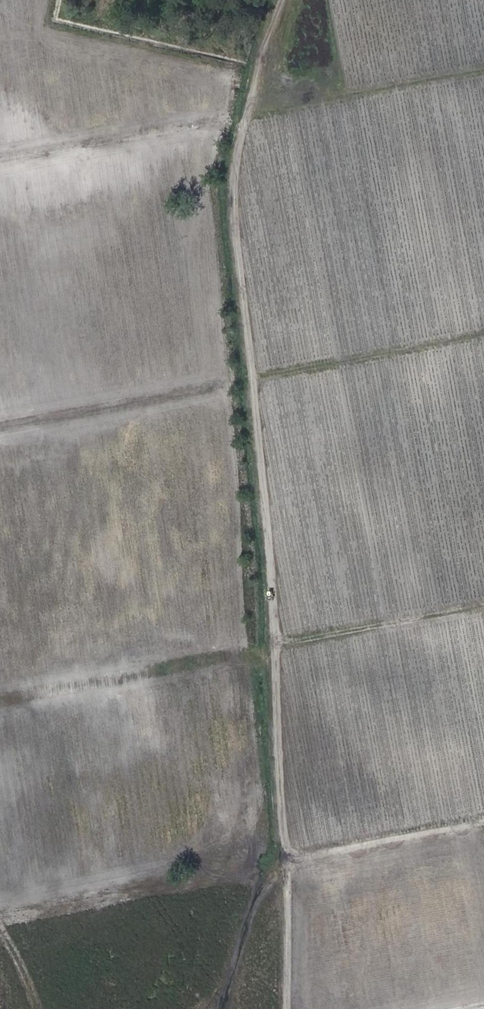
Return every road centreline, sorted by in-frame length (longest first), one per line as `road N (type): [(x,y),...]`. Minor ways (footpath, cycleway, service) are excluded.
road 1 (track): [(483,823),(298,863),(291,904),(312,1008)]

